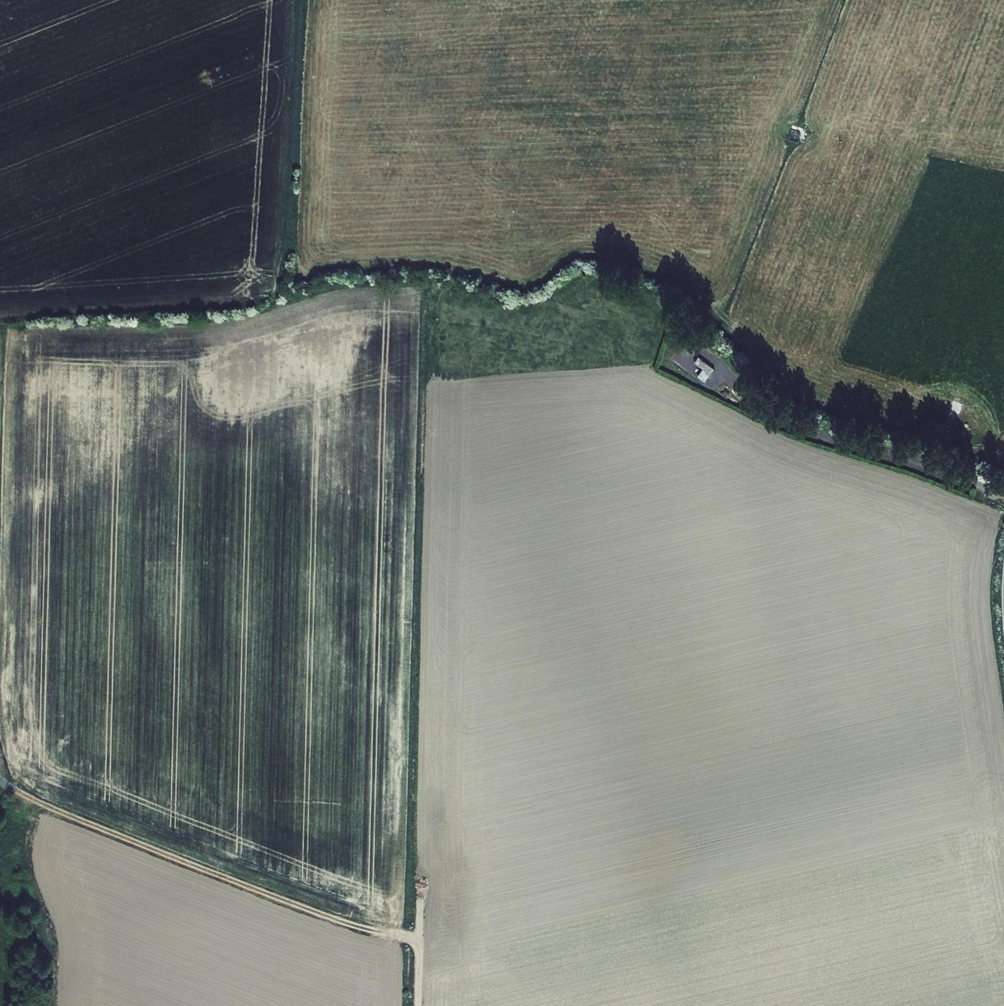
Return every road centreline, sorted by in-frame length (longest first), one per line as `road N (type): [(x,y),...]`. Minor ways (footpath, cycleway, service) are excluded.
road 1 (track): [(417,1005),(419,950),(412,938),(32,799),(0,777)]

